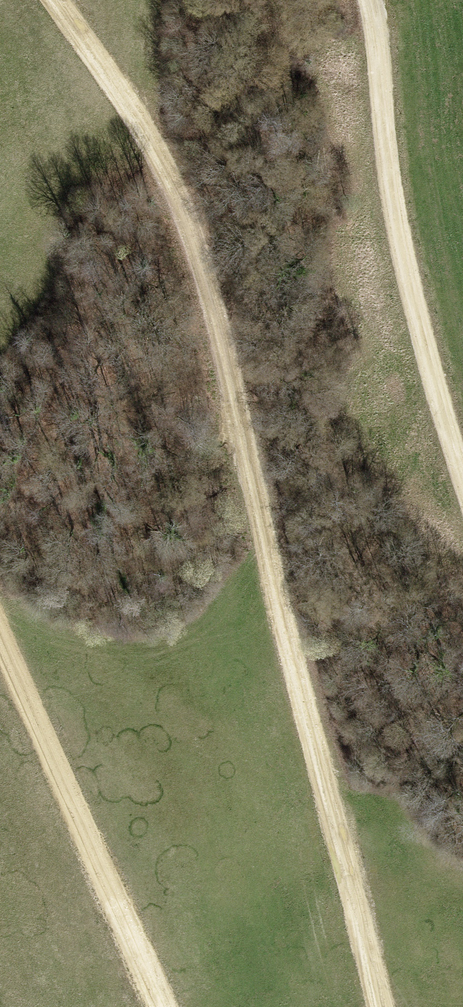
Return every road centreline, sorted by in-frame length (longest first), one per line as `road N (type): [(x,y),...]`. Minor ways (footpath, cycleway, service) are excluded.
road 1 (track): [(61,0),(143,123),(184,214),(241,408),(381,1006)]
road 2 (track): [(462,472),(420,333),(369,0)]
road 3 (track): [(0,635),(156,1006)]

